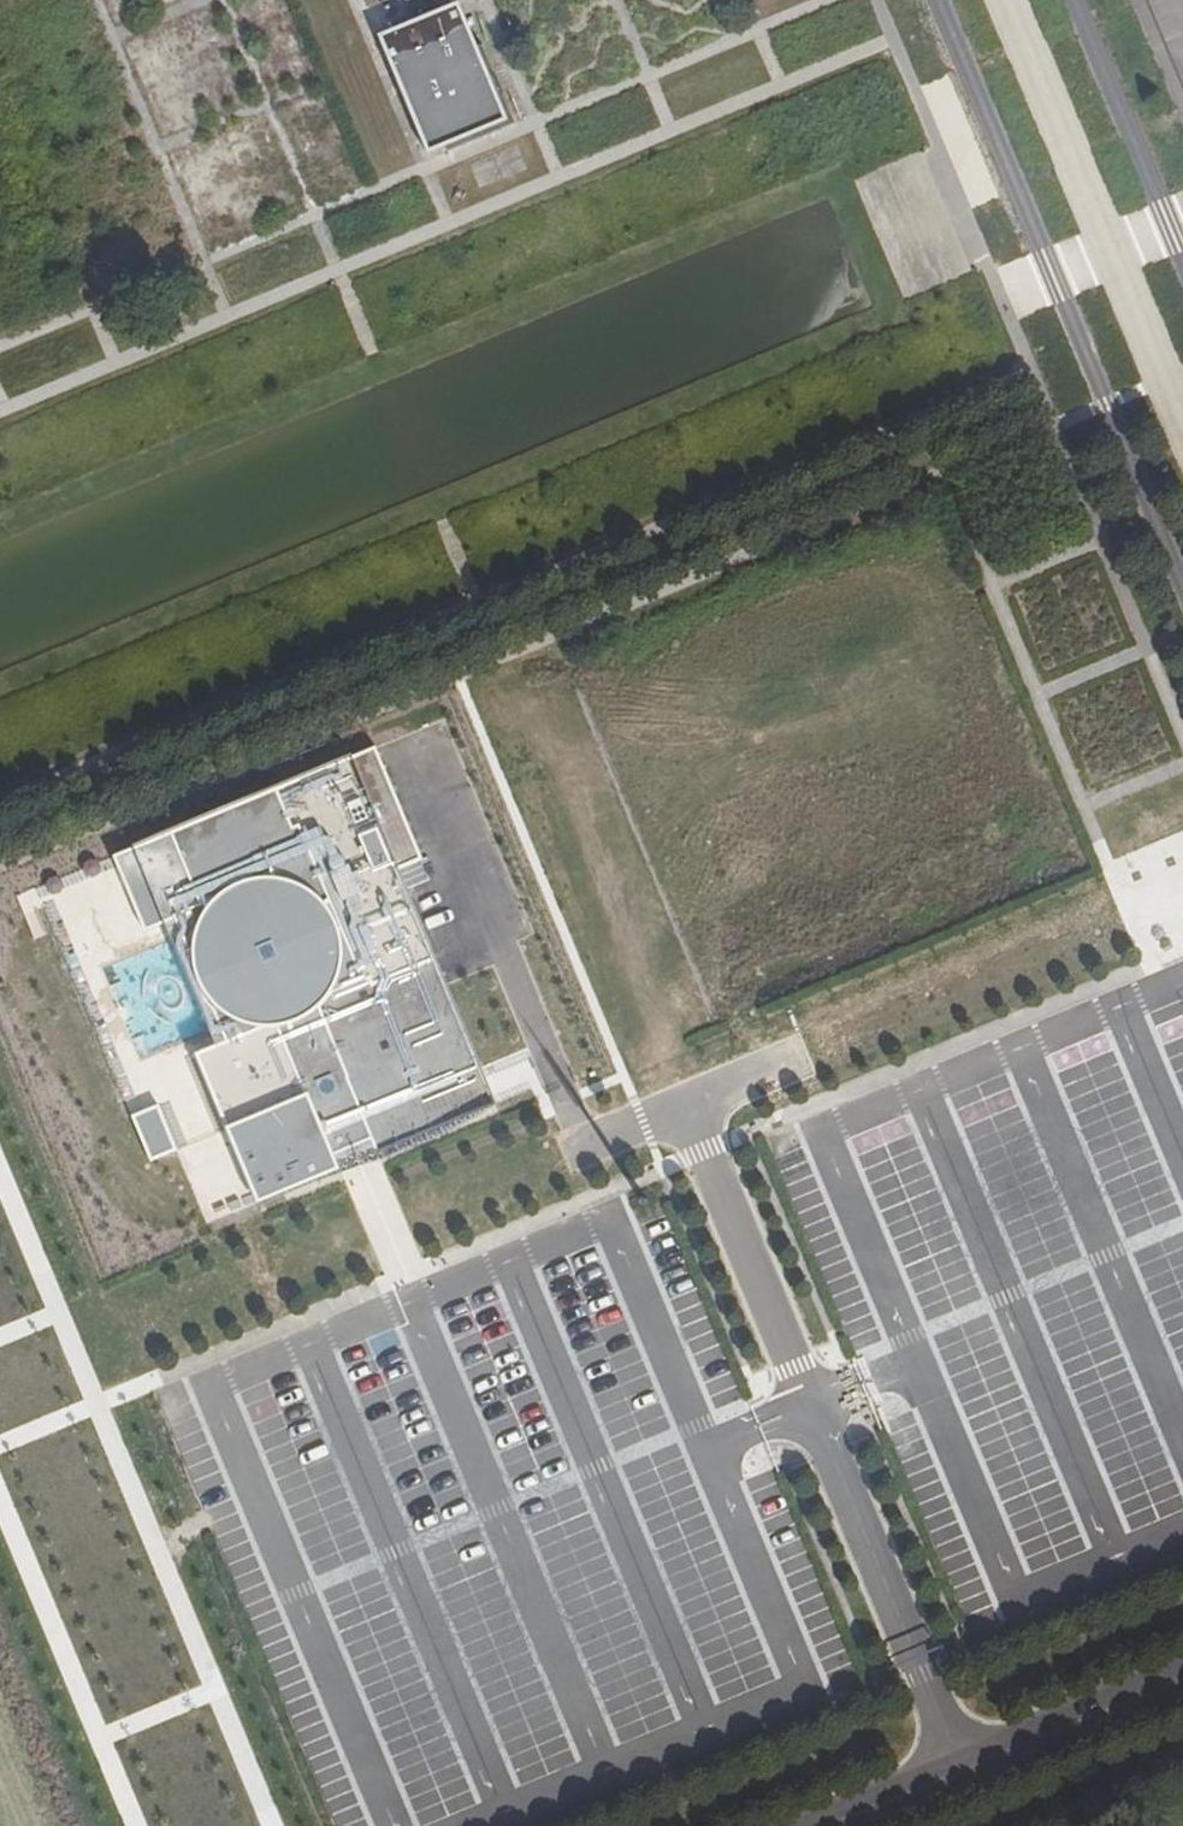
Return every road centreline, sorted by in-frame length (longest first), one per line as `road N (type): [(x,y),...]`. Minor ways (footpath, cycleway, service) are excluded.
road 1 (unclassified): [(938,0),(1182,588)]
road 2 (unclassified): [(833,1825),(1182,1680)]
road 3 (unclassified): [(1182,254),(1076,0)]

